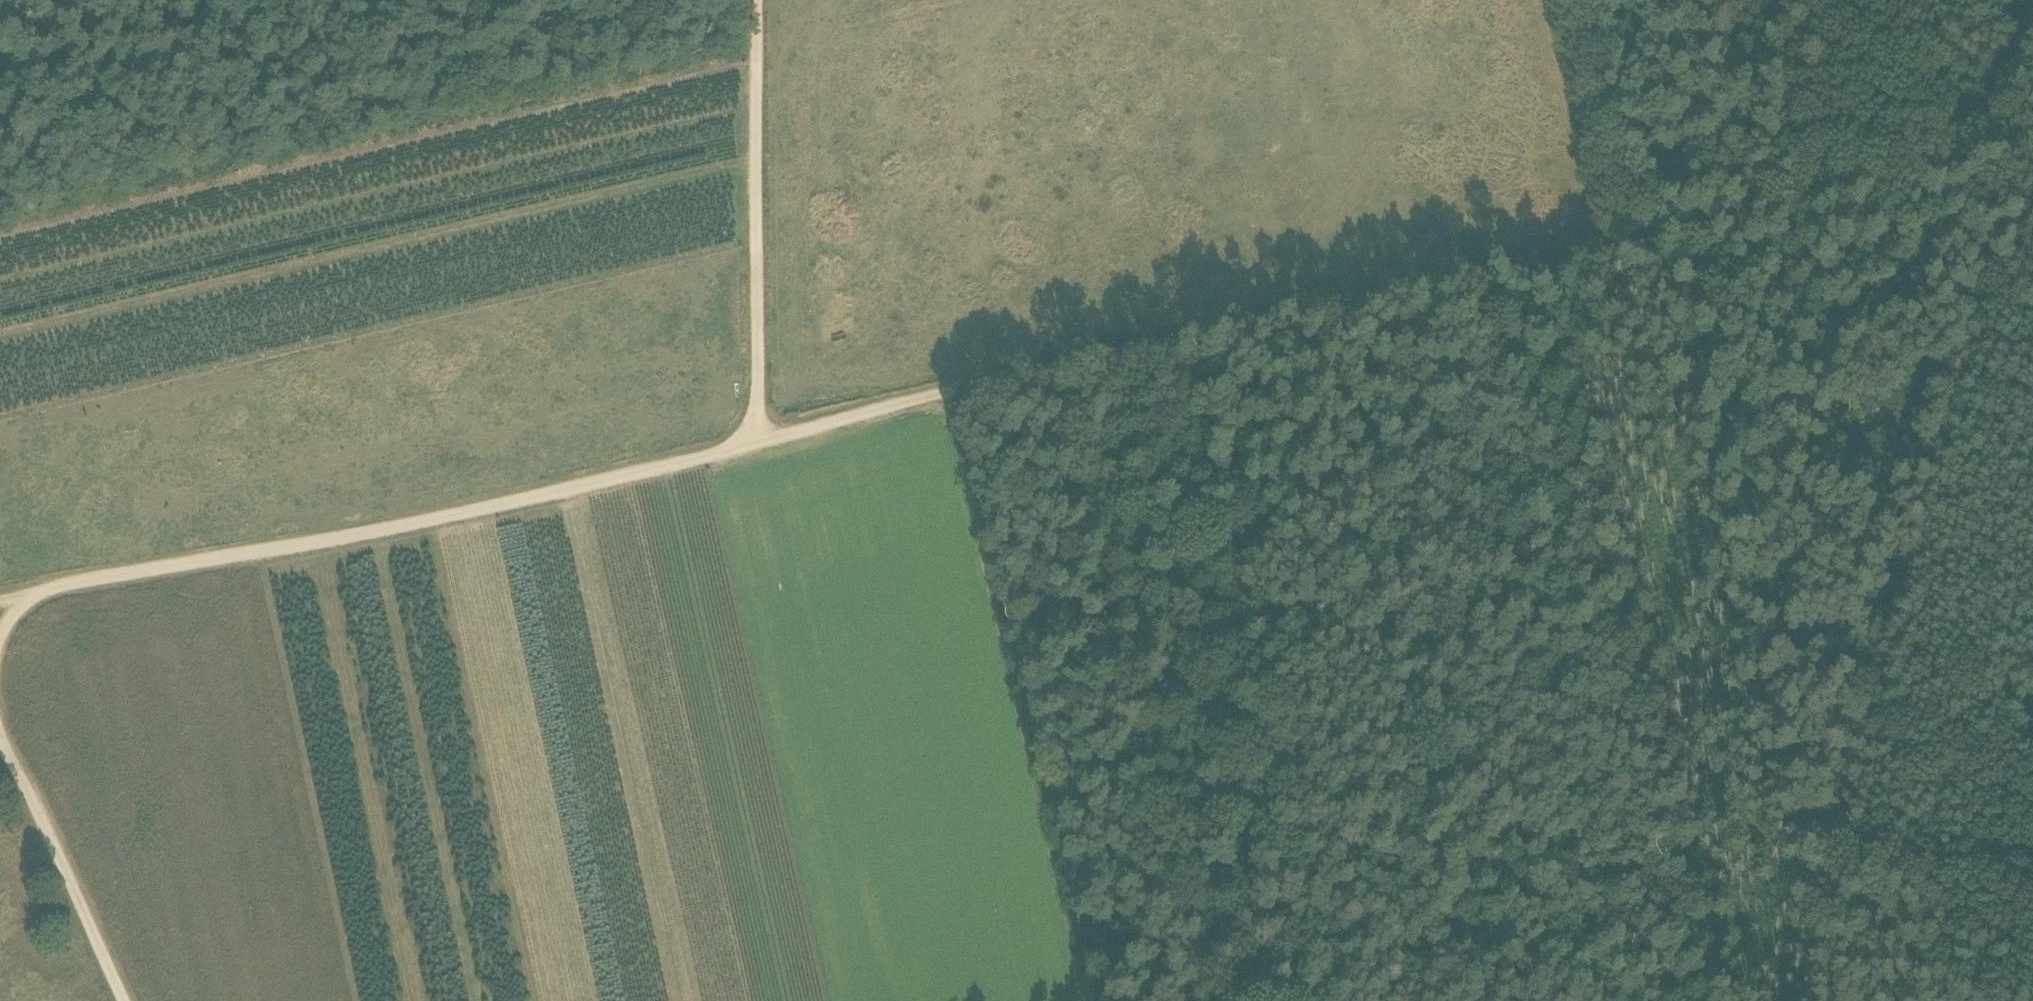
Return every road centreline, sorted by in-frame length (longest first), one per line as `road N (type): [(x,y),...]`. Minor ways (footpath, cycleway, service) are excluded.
road 1 (track): [(2032,26),(1975,143),(1923,177),(1432,294),(948,394),(759,445)]
road 2 (track): [(759,445),(353,538),(68,585),(0,615)]
road 3 (track): [(758,0),(759,445)]
road 4 (track): [(122,1000),(0,749)]

